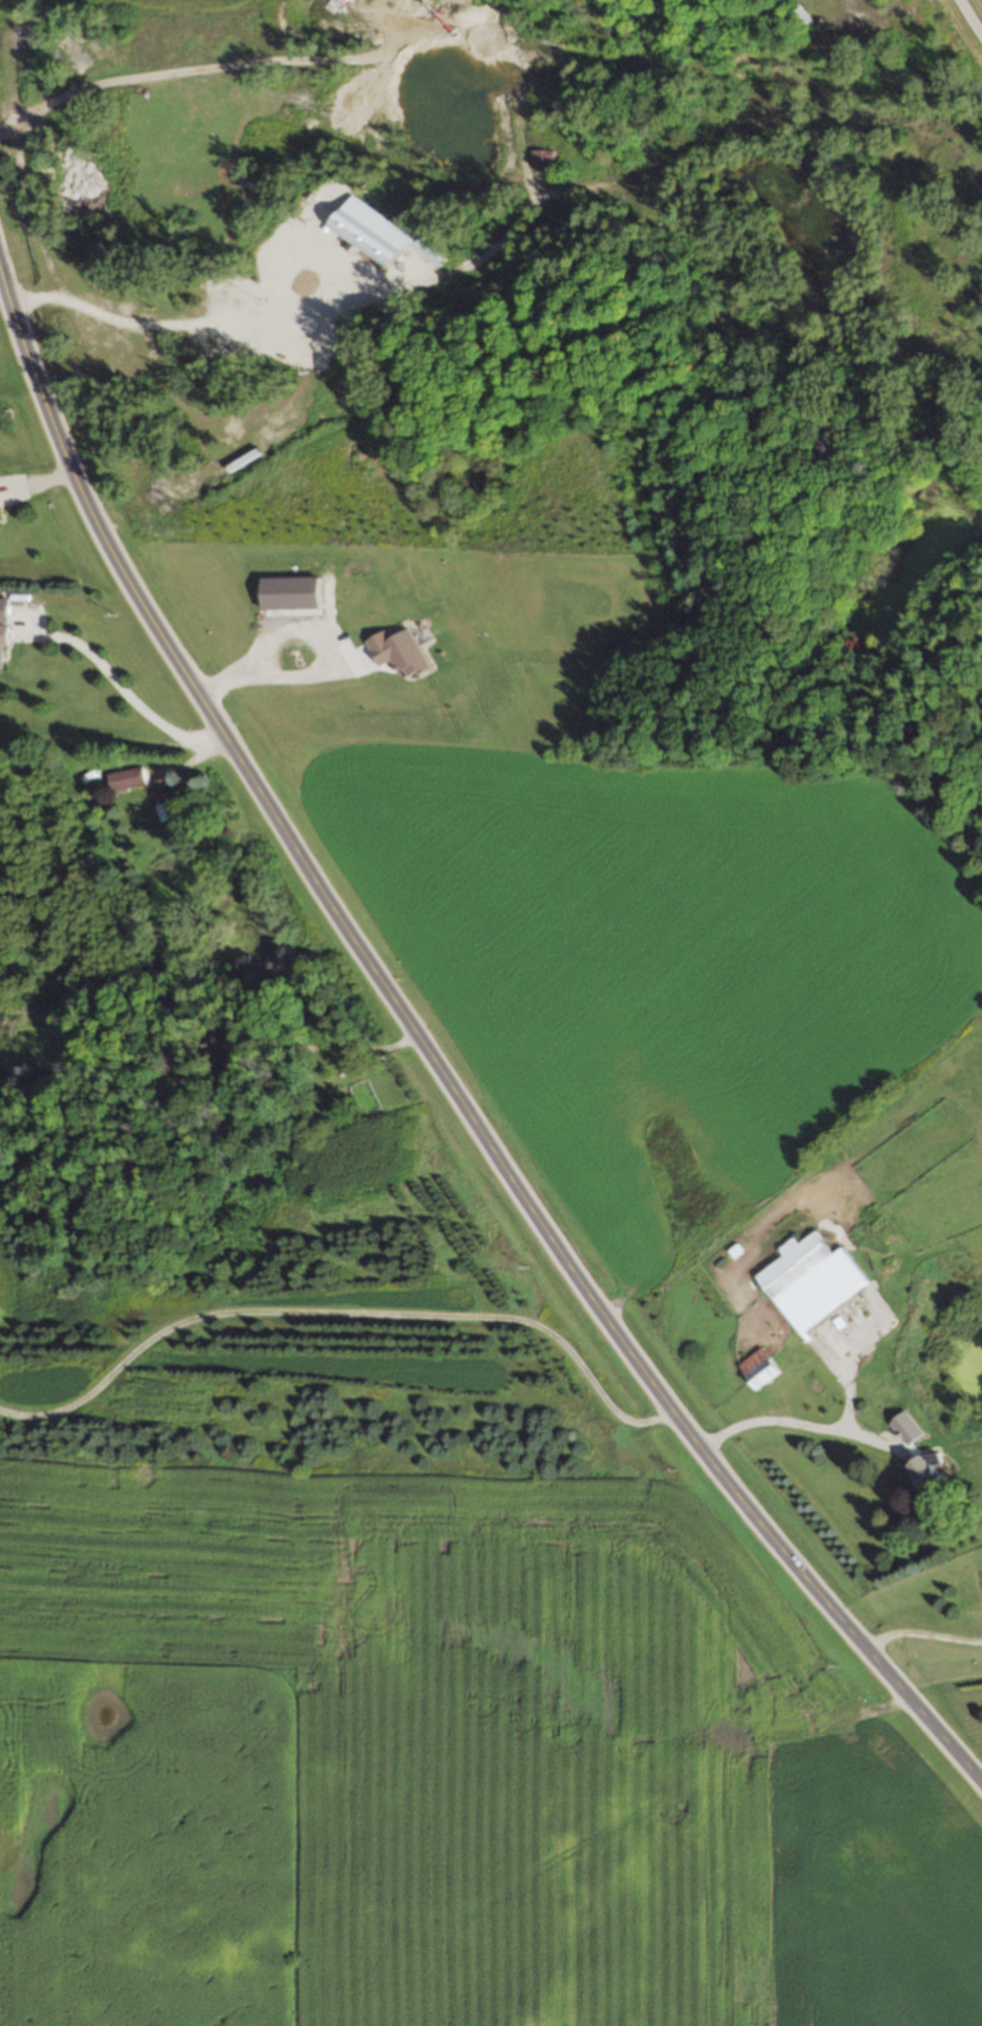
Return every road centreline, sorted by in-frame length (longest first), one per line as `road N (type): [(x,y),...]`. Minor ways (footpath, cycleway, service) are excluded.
road 1 (tertiary): [(0,281),(67,469),(144,614),(573,1277),(697,1448),(981,1780)]

